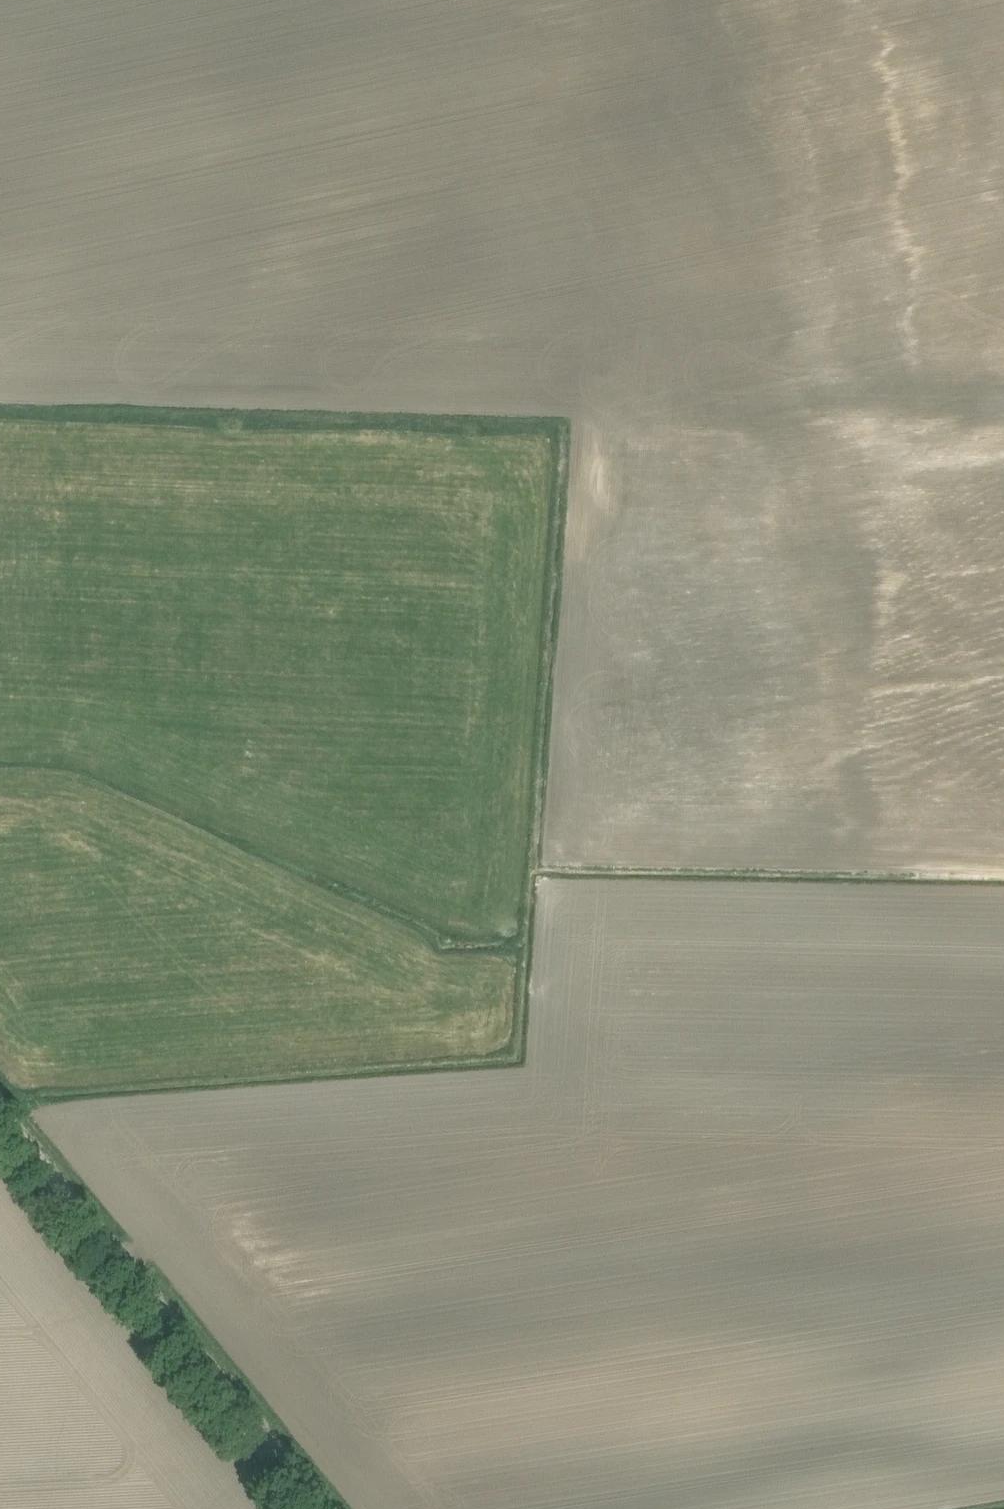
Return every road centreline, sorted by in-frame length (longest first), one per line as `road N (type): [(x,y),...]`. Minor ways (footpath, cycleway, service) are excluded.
road 1 (unclassified): [(316,1508),(0,1118)]

